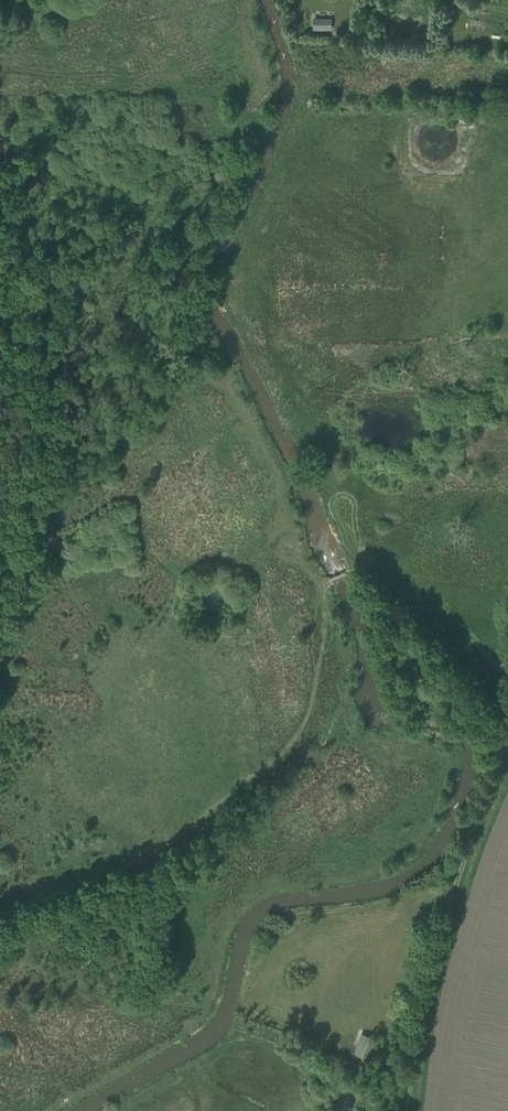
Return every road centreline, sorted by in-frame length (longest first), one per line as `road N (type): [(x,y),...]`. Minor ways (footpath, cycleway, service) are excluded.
road 1 (track): [(507,745),(420,1004),(404,1110)]
road 2 (track): [(507,670),(498,669),(440,610),(368,571),(352,573)]

